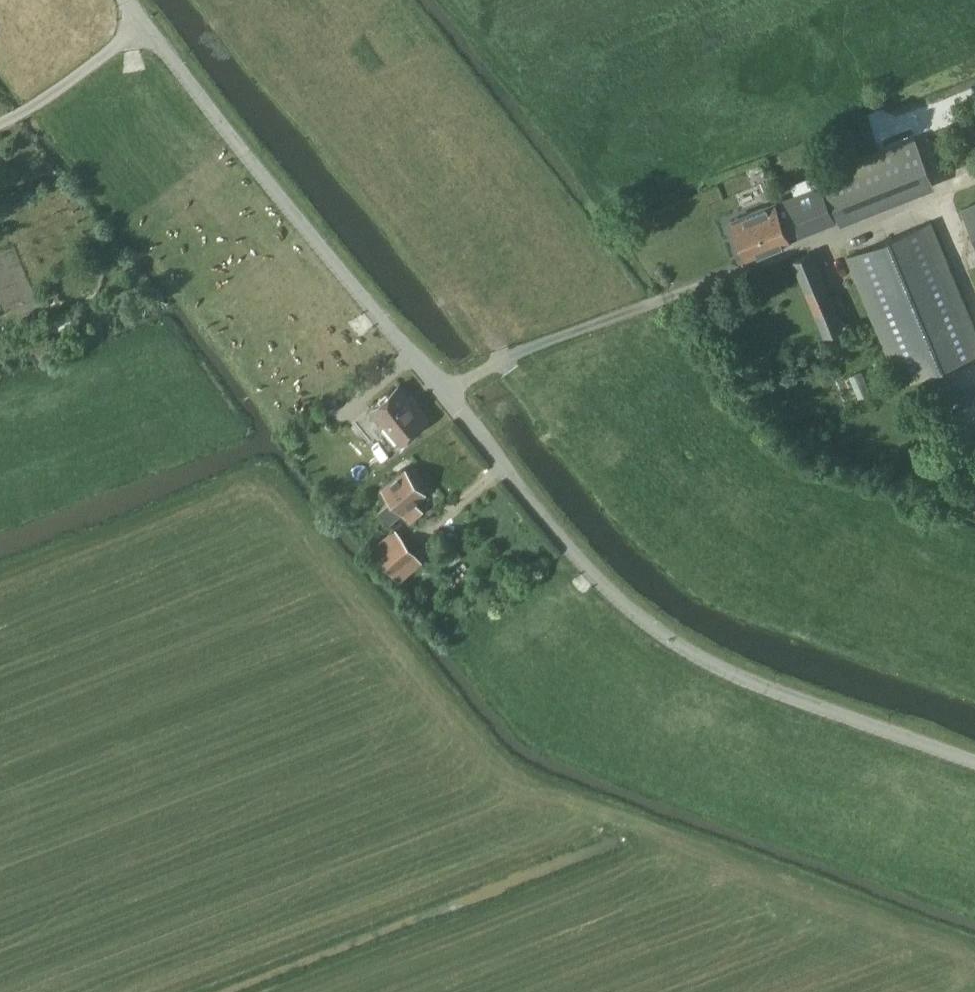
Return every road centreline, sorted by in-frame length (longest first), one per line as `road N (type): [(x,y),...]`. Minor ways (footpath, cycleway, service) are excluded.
road 1 (unclassified): [(974,764),(732,676),(664,637),(601,585),(144,25)]

